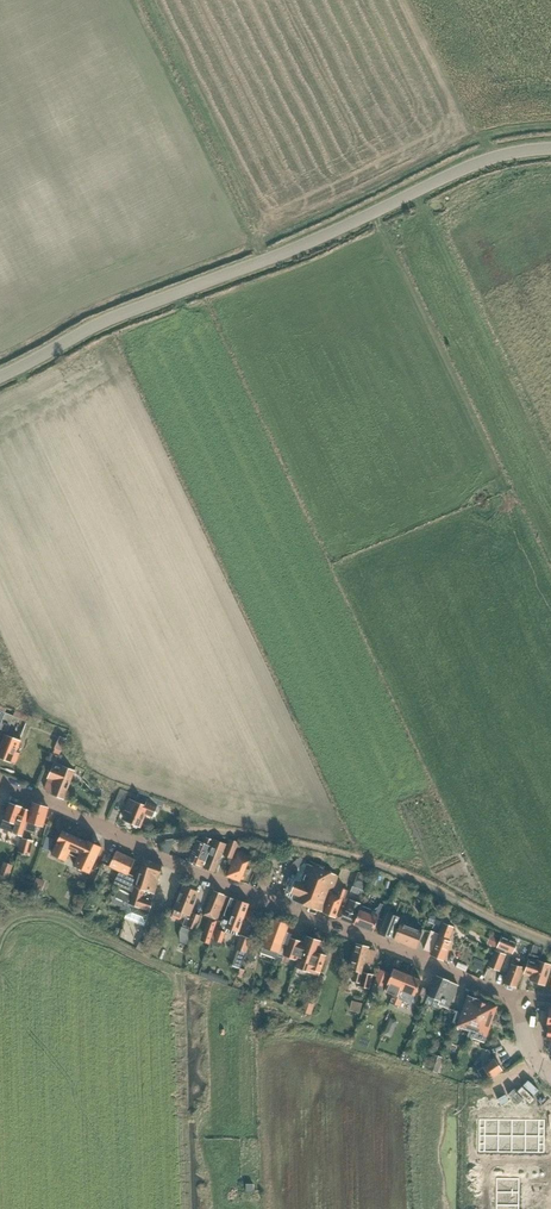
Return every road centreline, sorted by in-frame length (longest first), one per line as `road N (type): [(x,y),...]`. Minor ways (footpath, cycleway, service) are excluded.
road 1 (tertiary): [(0,376),(86,331),(275,257),(475,164),(550,149)]
road 2 (tertiary): [(519,996),(161,857),(0,780)]
road 3 (track): [(264,261),(132,0)]
road 4 (unclassified): [(550,945),(327,851)]

